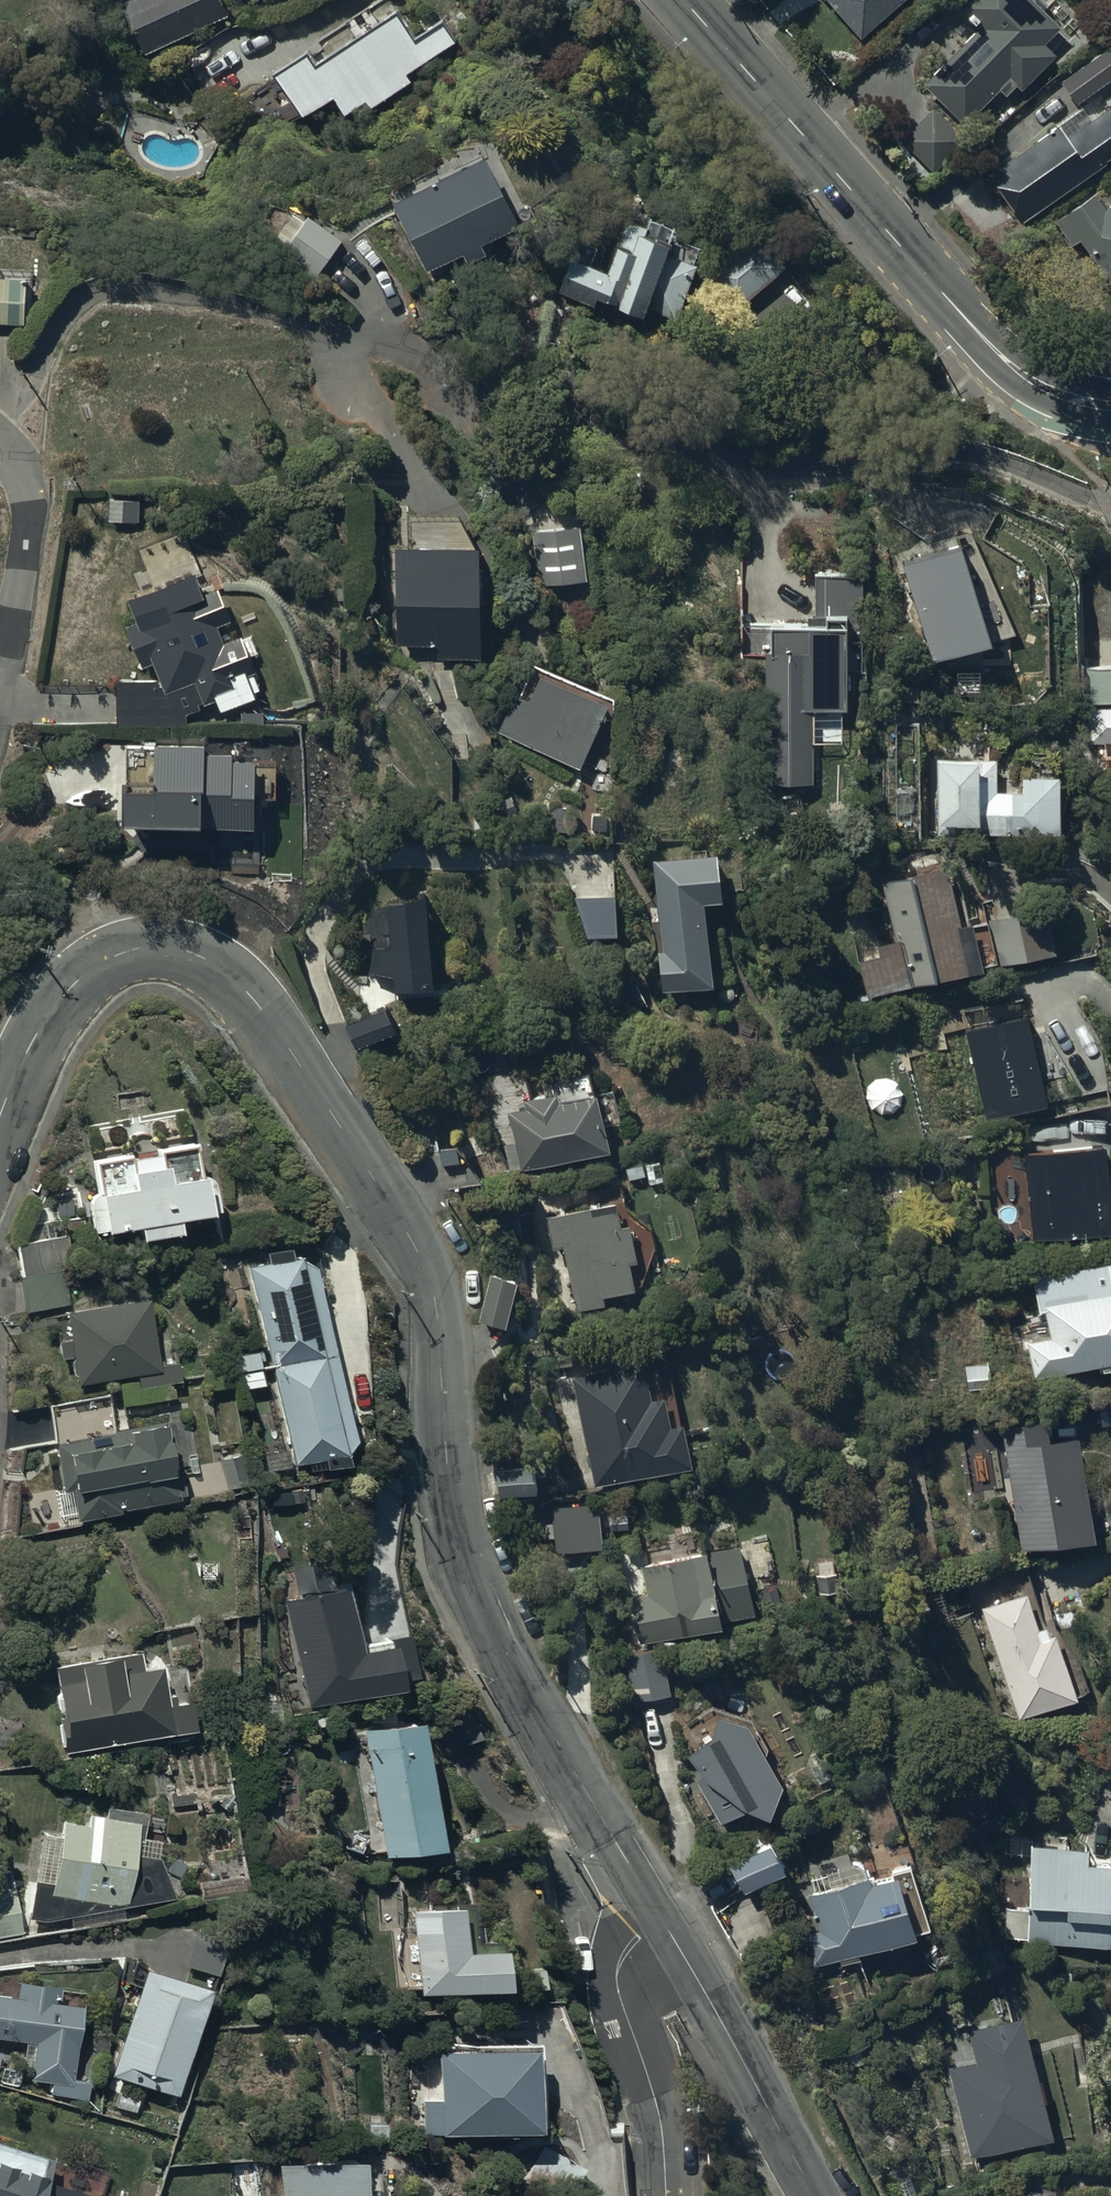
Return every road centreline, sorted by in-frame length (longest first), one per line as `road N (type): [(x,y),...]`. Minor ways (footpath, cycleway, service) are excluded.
road 1 (residential): [(657,1910),(501,1643),(466,1565),(446,1464),(438,1295),(380,1187),(260,1007),(231,975),(176,948),(140,948),(103,962),(50,1011),(0,1114)]
road 2 (residential): [(1110,502),(937,447),(910,447),(862,473),(772,477),(402,351),(360,348)]
road 3 (secondary): [(682,0),(995,353),(1069,400),(1110,409)]
road 4 (residential): [(816,2195),(657,1910)]
road 5 (residential): [(668,2195),(656,2098),(616,1977),(619,1956),(657,1910)]
road 6 (residential): [(0,441),(31,497),(0,691)]

